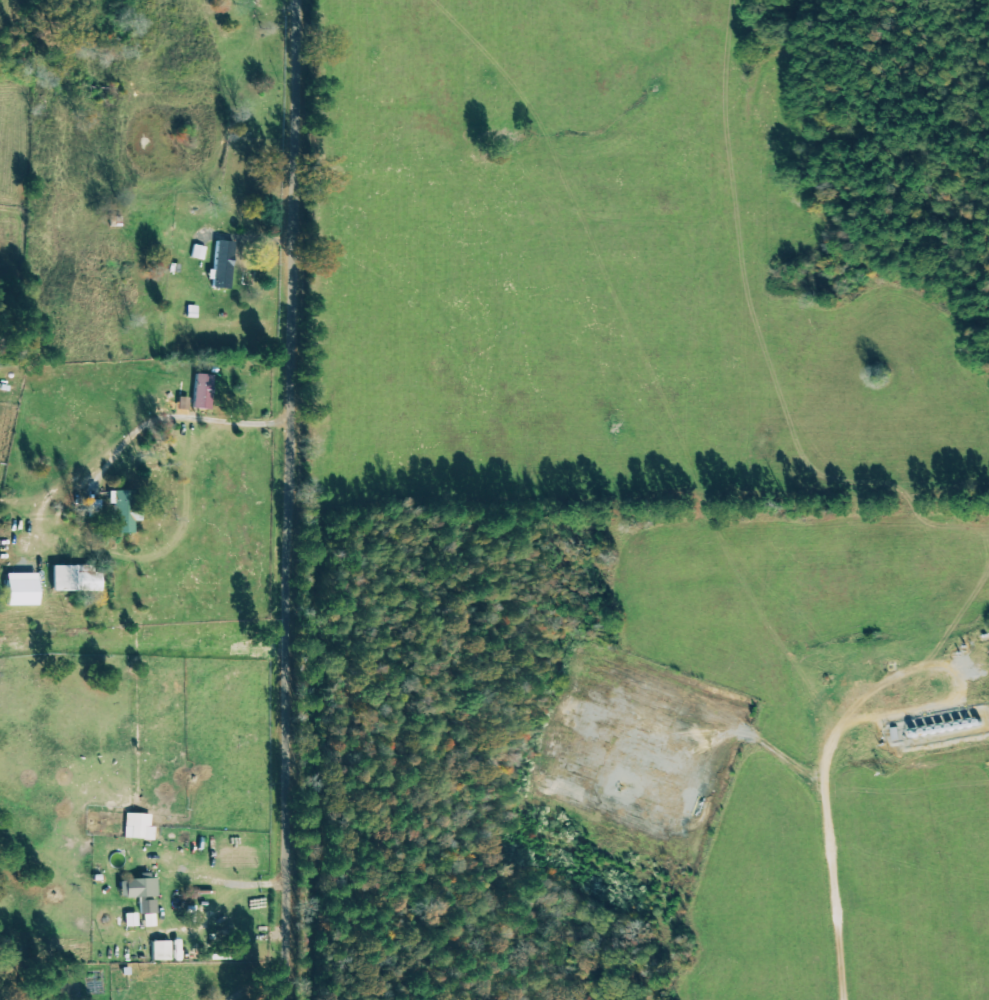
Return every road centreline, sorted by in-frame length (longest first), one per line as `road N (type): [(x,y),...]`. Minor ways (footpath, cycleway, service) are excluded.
road 1 (residential): [(292,0),(284,421),(299,999)]

